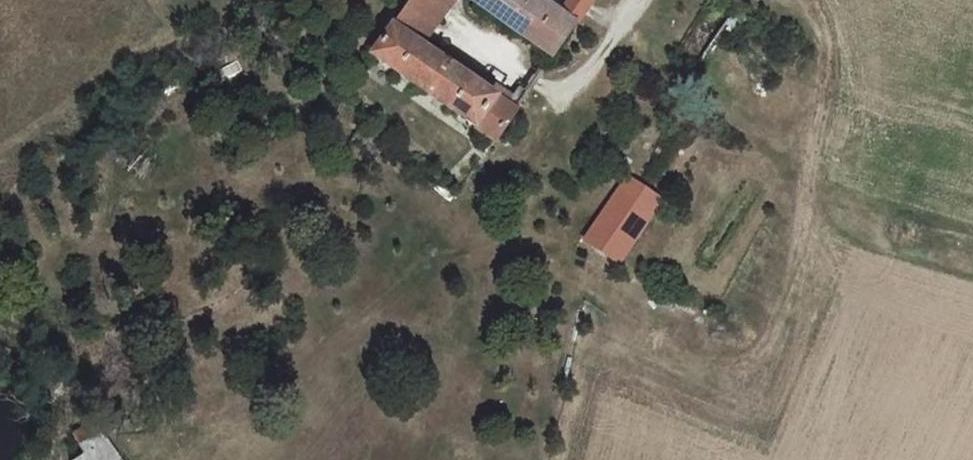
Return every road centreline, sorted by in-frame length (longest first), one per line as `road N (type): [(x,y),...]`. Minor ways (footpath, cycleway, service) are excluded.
road 1 (unclassified): [(635,0),(558,102)]

